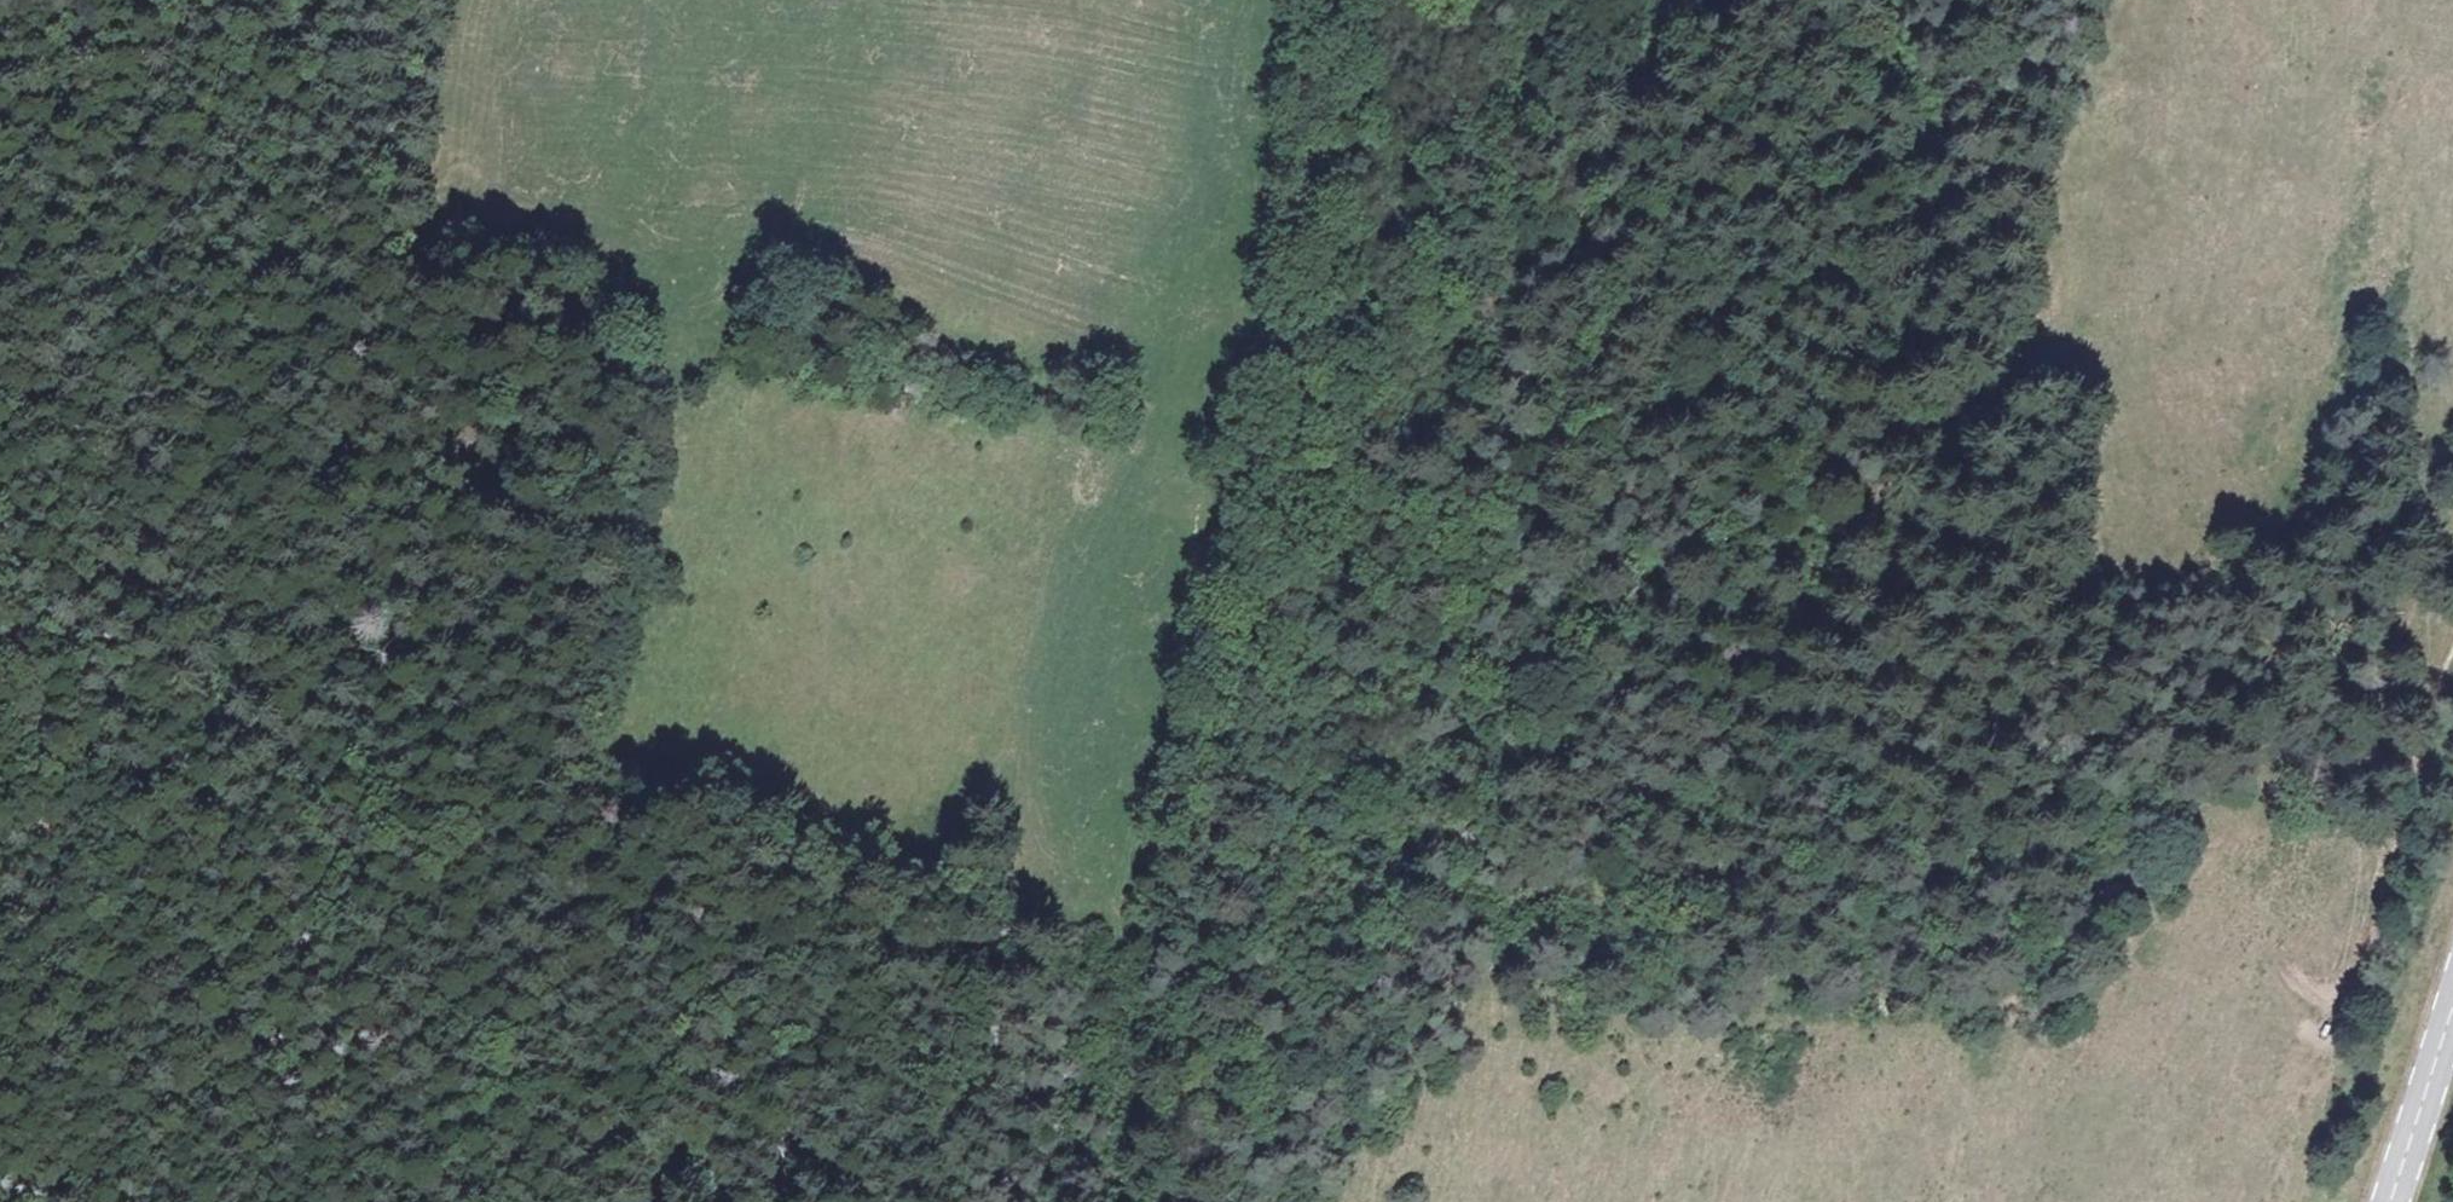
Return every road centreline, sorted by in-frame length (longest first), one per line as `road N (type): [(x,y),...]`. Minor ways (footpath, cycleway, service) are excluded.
road 1 (track): [(1154,1201),(1195,1008),(1196,824),(1320,272),(1321,0)]
road 2 (secondary): [(2452,999),(2385,1201)]

